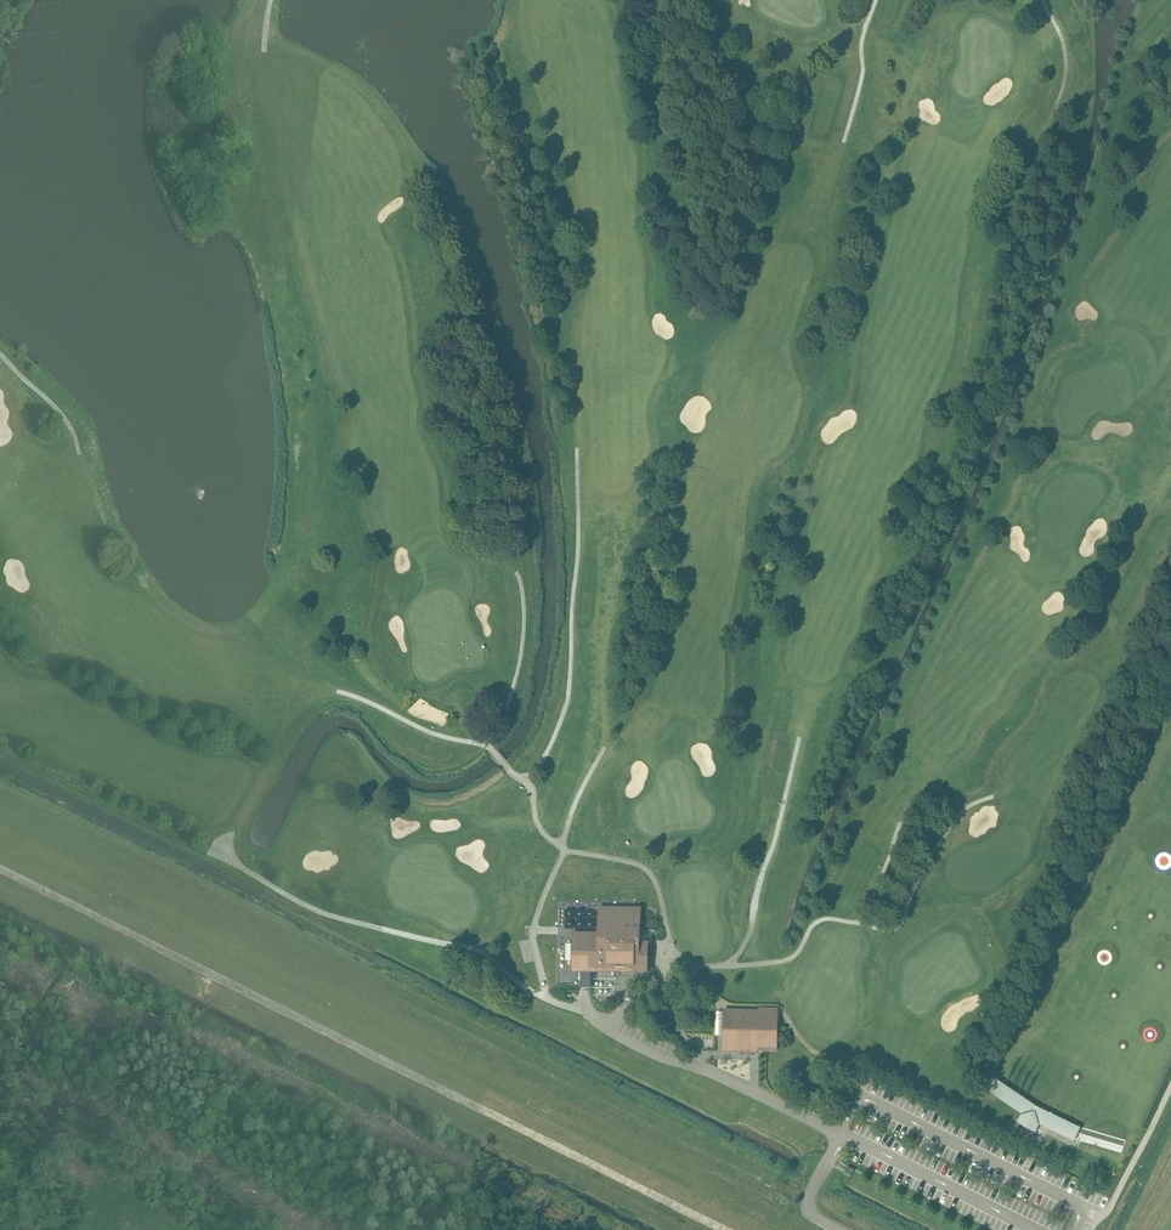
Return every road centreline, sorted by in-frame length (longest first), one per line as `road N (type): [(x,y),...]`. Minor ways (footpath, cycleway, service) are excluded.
road 1 (residential): [(611,1028),(661,1059),(705,1069),(845,1137),(809,1205),(837,1229)]

